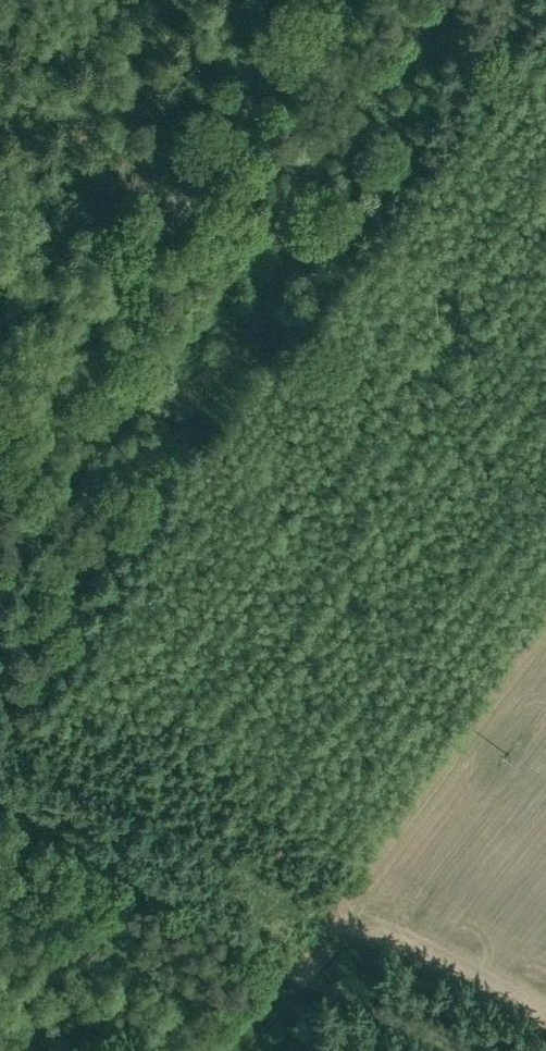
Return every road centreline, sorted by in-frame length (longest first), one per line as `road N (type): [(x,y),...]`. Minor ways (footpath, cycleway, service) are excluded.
road 1 (track): [(507,1050),(0,762)]
road 2 (unclassified): [(0,424),(340,0)]

